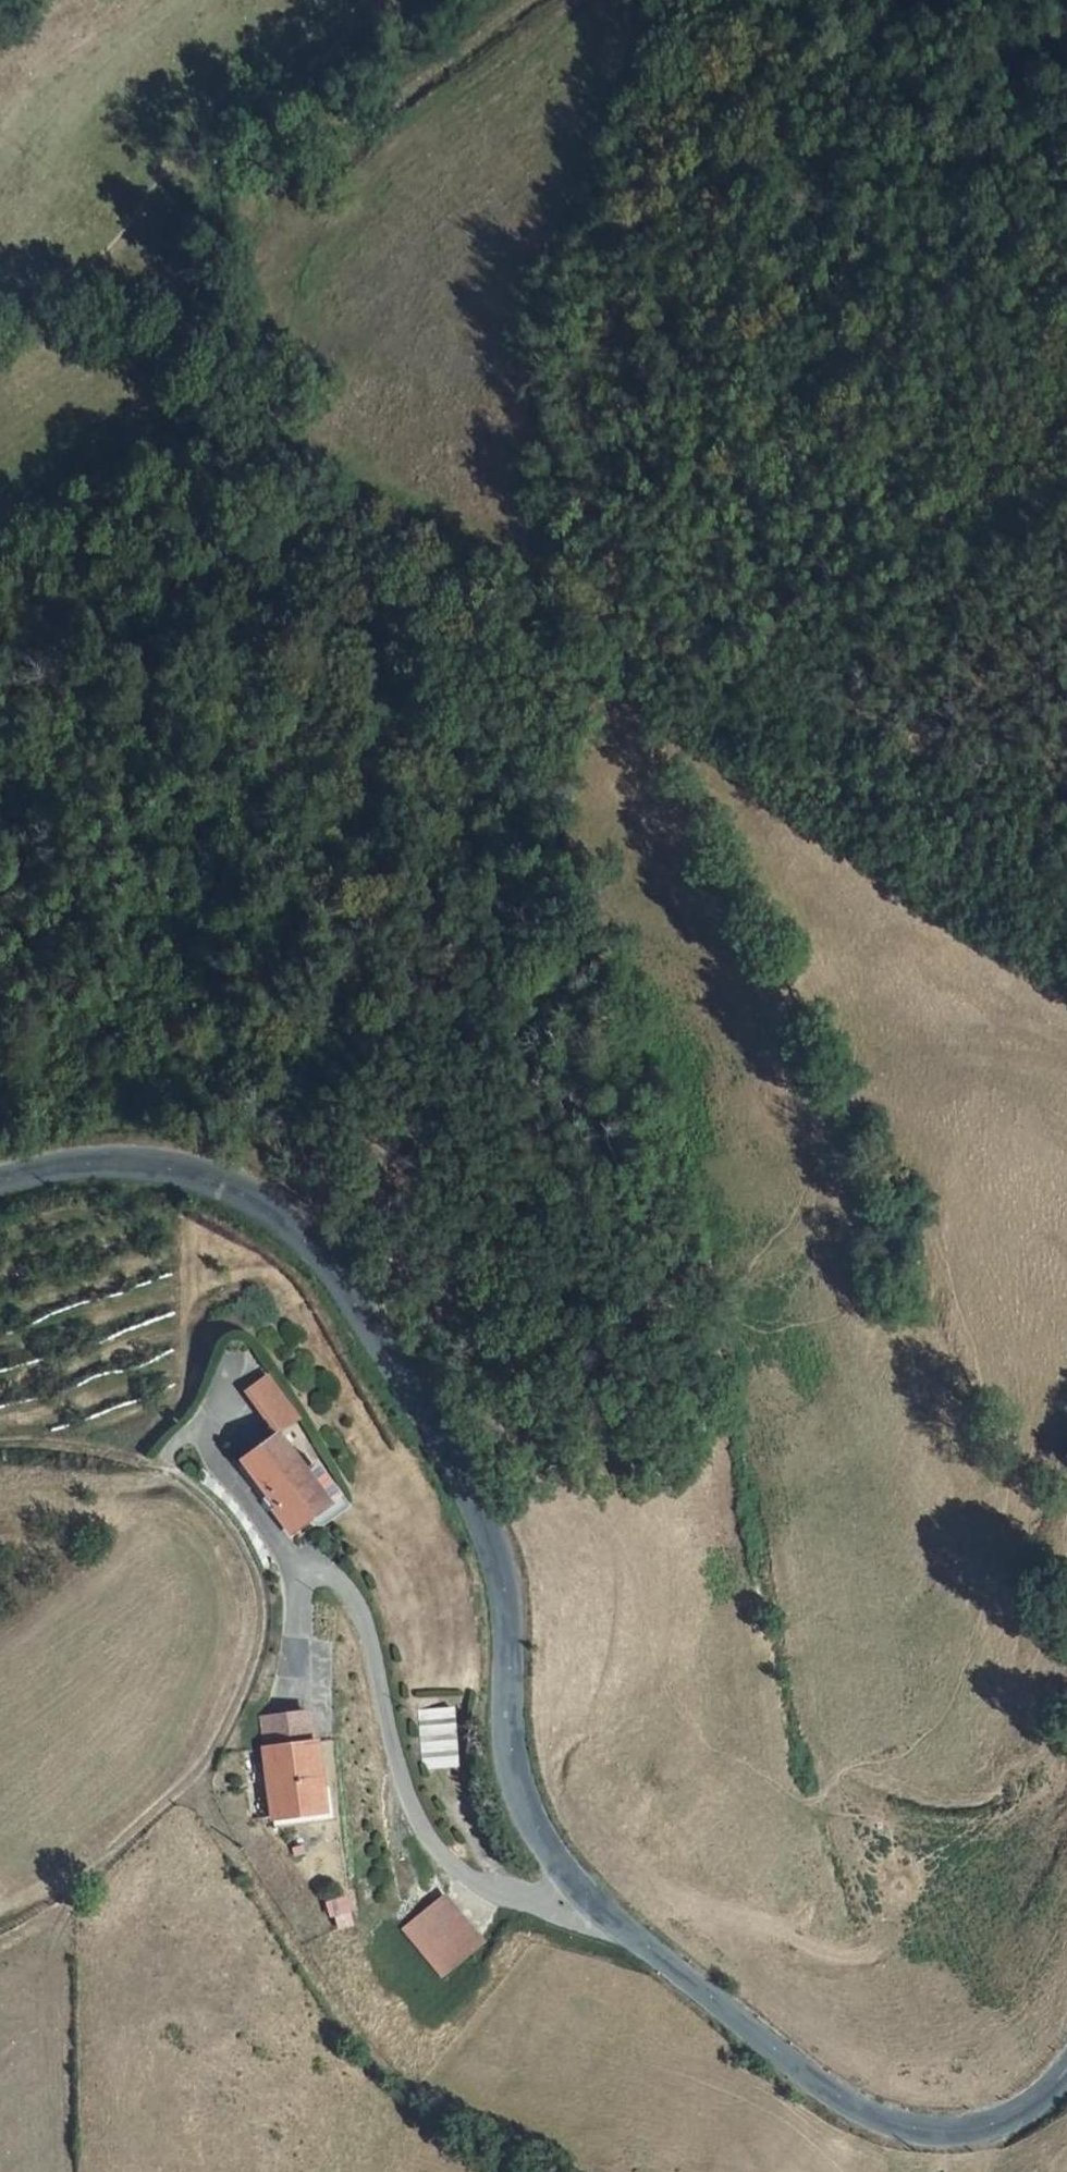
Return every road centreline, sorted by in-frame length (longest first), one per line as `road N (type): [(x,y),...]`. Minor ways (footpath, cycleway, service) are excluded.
road 1 (tertiary): [(0,1194),(99,1164),(236,1177),(345,1252),(490,1521),(515,1627),(518,1777),(551,1857),(848,2106),(948,2135),(1028,2111),(1066,2069)]

